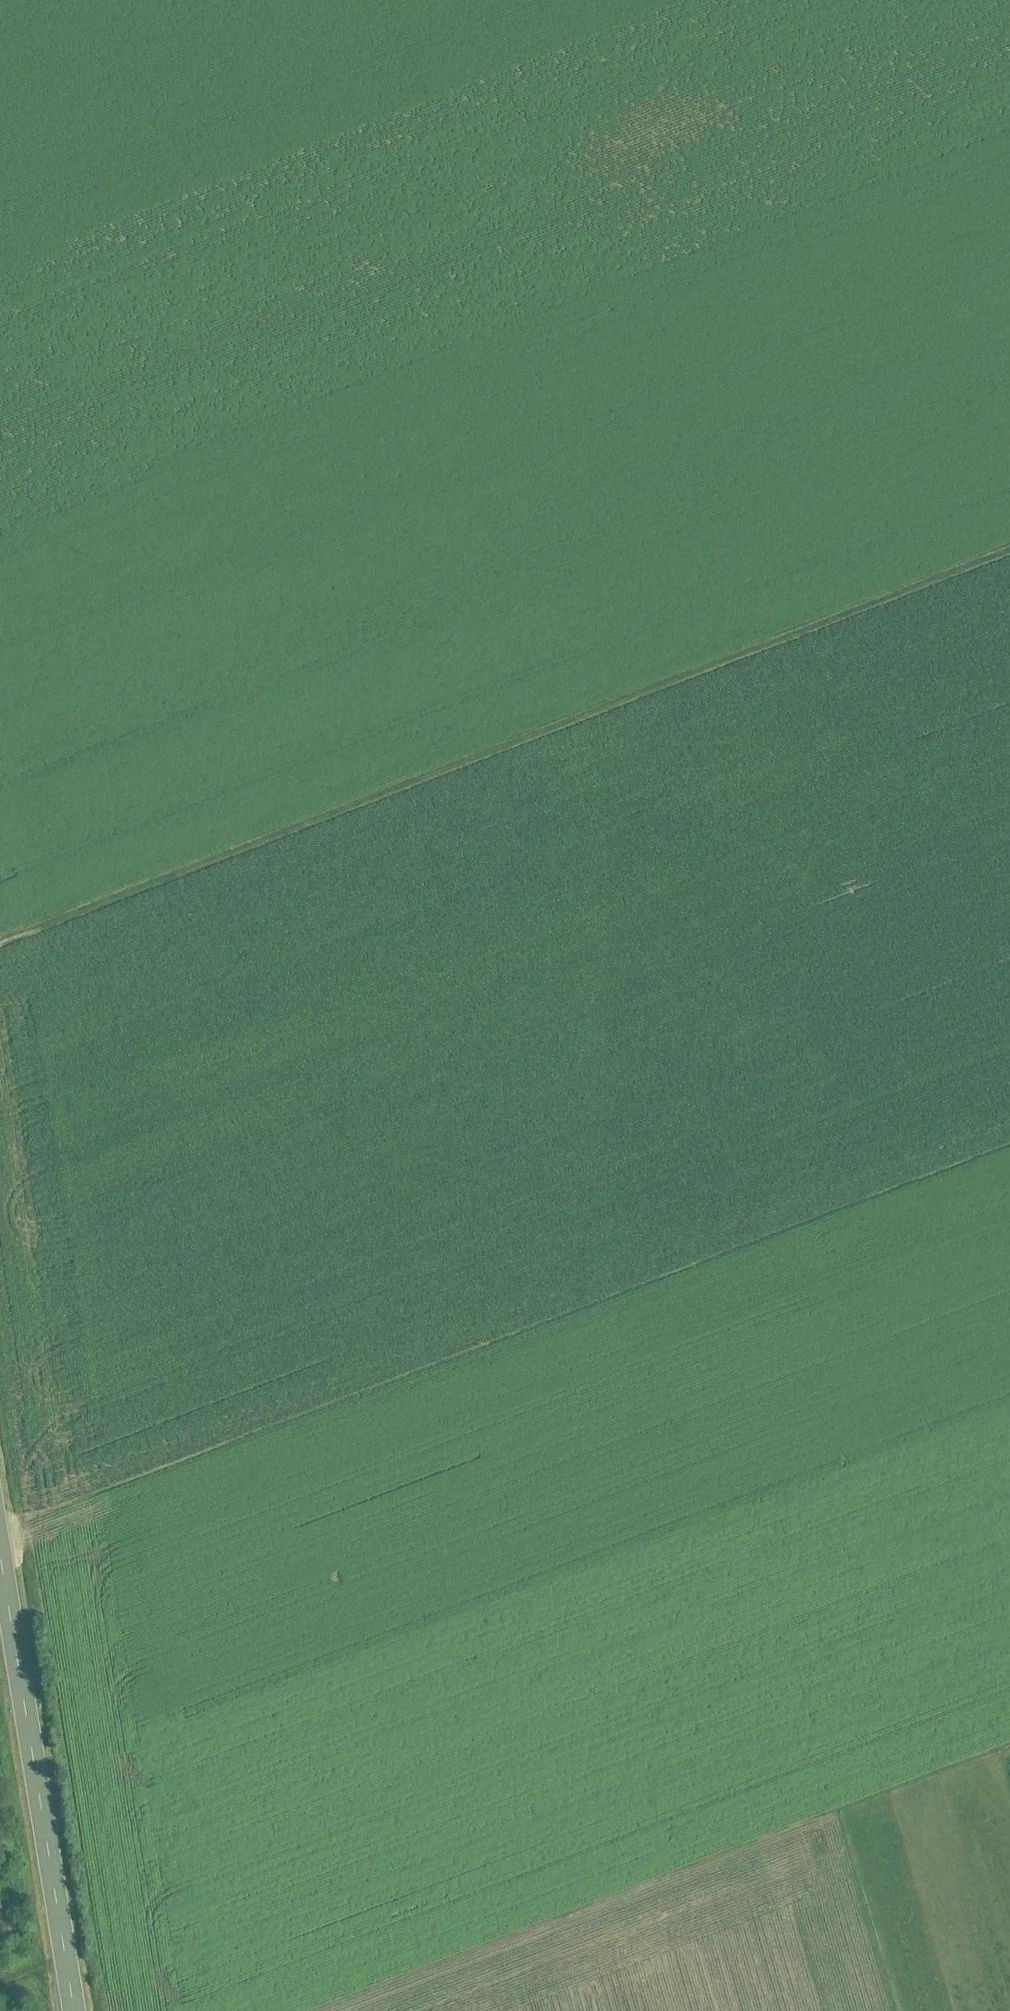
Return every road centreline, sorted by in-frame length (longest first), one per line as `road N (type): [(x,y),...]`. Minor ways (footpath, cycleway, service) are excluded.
road 1 (tertiary): [(0,1524),(79,2010)]

